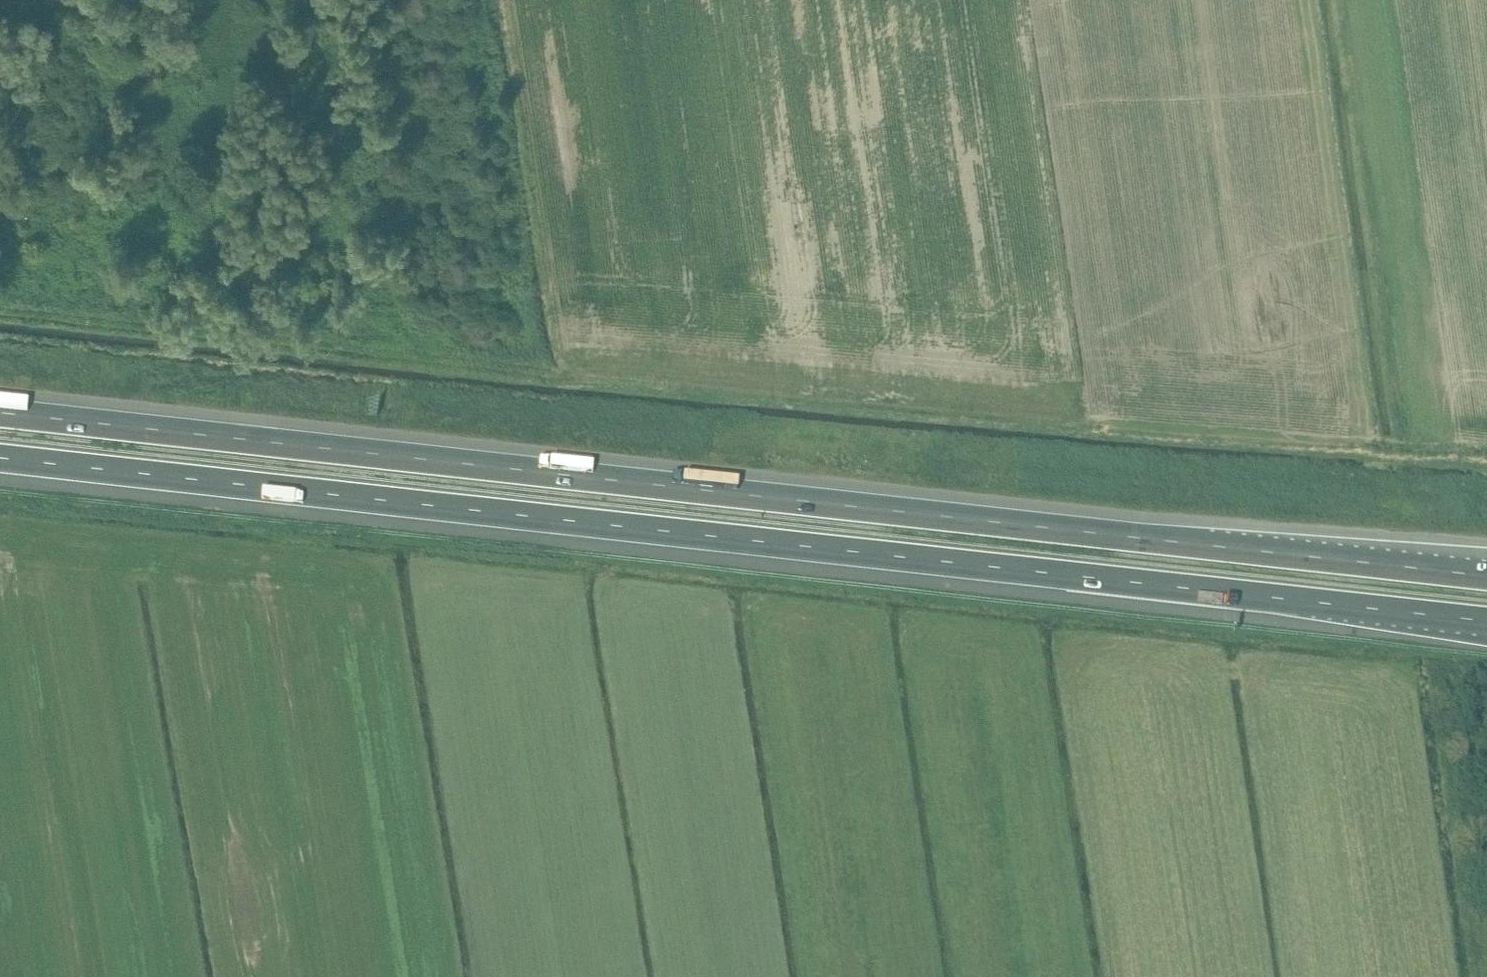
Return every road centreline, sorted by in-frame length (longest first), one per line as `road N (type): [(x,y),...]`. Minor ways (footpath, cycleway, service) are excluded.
road 1 (motorway): [(0,457),(1486,620)]
road 2 (motorway): [(1486,574),(0,412)]

